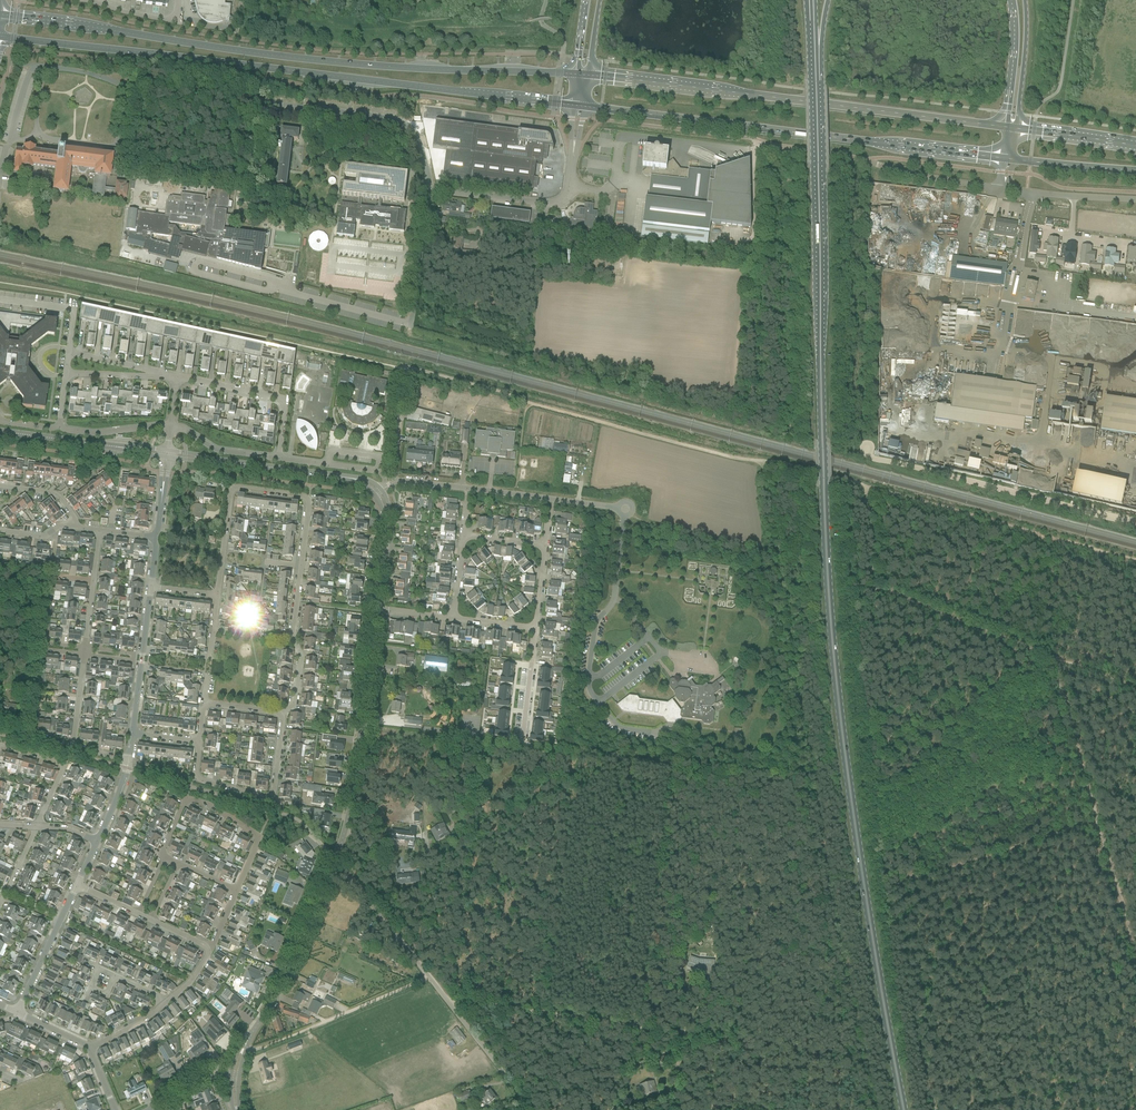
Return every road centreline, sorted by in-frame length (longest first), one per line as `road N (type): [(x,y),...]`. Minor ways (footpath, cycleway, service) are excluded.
road 1 (primary): [(904,1109),(843,754),(827,564),(816,82)]
road 2 (primary): [(576,75),(398,69),(0,15)]
road 3 (primary): [(0,37),(572,107)]
road 4 (primary): [(586,108),(1002,158)]
road 5 (primary): [(1005,127),(590,75)]
road 6 (track): [(406,370),(767,461)]
road 7 (unclassified): [(427,187),(422,147),(404,121),(128,85)]
road 8 (residential): [(217,595),(234,488),(304,496),(291,637)]
road 9 (unclassified): [(532,1109),(335,861)]
road 10 (track): [(863,487),(1135,557)]
road 11 (track): [(1135,959),(1060,695)]
road 12 (tertiary): [(335,861),(353,794),(376,608)]
road 13 (tertiary): [(234,1079),(335,861)]
road 14 (unclassified): [(999,189),(765,143)]
road 15 (track): [(886,585),(869,576),(863,487),(767,461)]
road 16 (unclassified): [(48,68),(36,125),(51,140),(116,146),(128,85)]
road 17 (residential): [(200,743),(201,780),(270,795),(279,715)]
road 18 (track): [(265,1046),(426,979)]
road 19 (track): [(1047,651),(886,585)]
road 20 (residential): [(278,458),(281,399),(176,376)]
road 21 (unclassified): [(550,498),(395,482)]
road 22 (unclassified): [(427,187),(557,204),(570,187)]
road 23 (residential): [(132,733),(150,587)]
road 24 (unclassified): [(403,322),(411,324),(427,187)]
road 25 (residential): [(165,856),(189,798),(258,839)]
road 26 (residential): [(17,1012),(77,885)]
road 27 (tertiary): [(131,449),(0,431)]
road 28 (residential): [(0,745),(61,764),(34,826)]
road 29 (tertiary): [(349,478),(220,461)]
road 30 (primary): [(1017,128),(1024,0)]
road 31 (primary): [(1011,0),(1005,127)]
road 32 (primary): [(1013,159),(1135,171)]
road 33 (primary): [(1135,146),(1017,128)]

